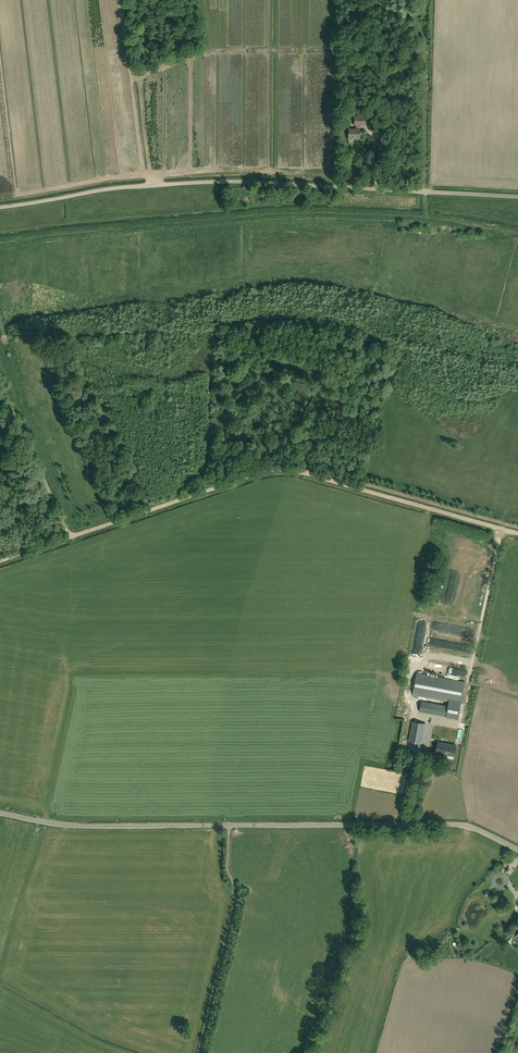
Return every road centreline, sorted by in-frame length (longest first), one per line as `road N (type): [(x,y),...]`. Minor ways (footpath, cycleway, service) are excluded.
road 1 (unclassified): [(517,851),(458,825),(81,825),(0,811)]
road 2 (unclassified): [(517,197),(211,182),(0,208)]
road 3 (track): [(71,537),(281,470),(517,534)]
road 4 (track): [(416,711),(461,723),(500,538)]
road 5 (track): [(0,380),(71,537)]
road 6 (track): [(416,711),(408,694),(421,625),(478,636)]

